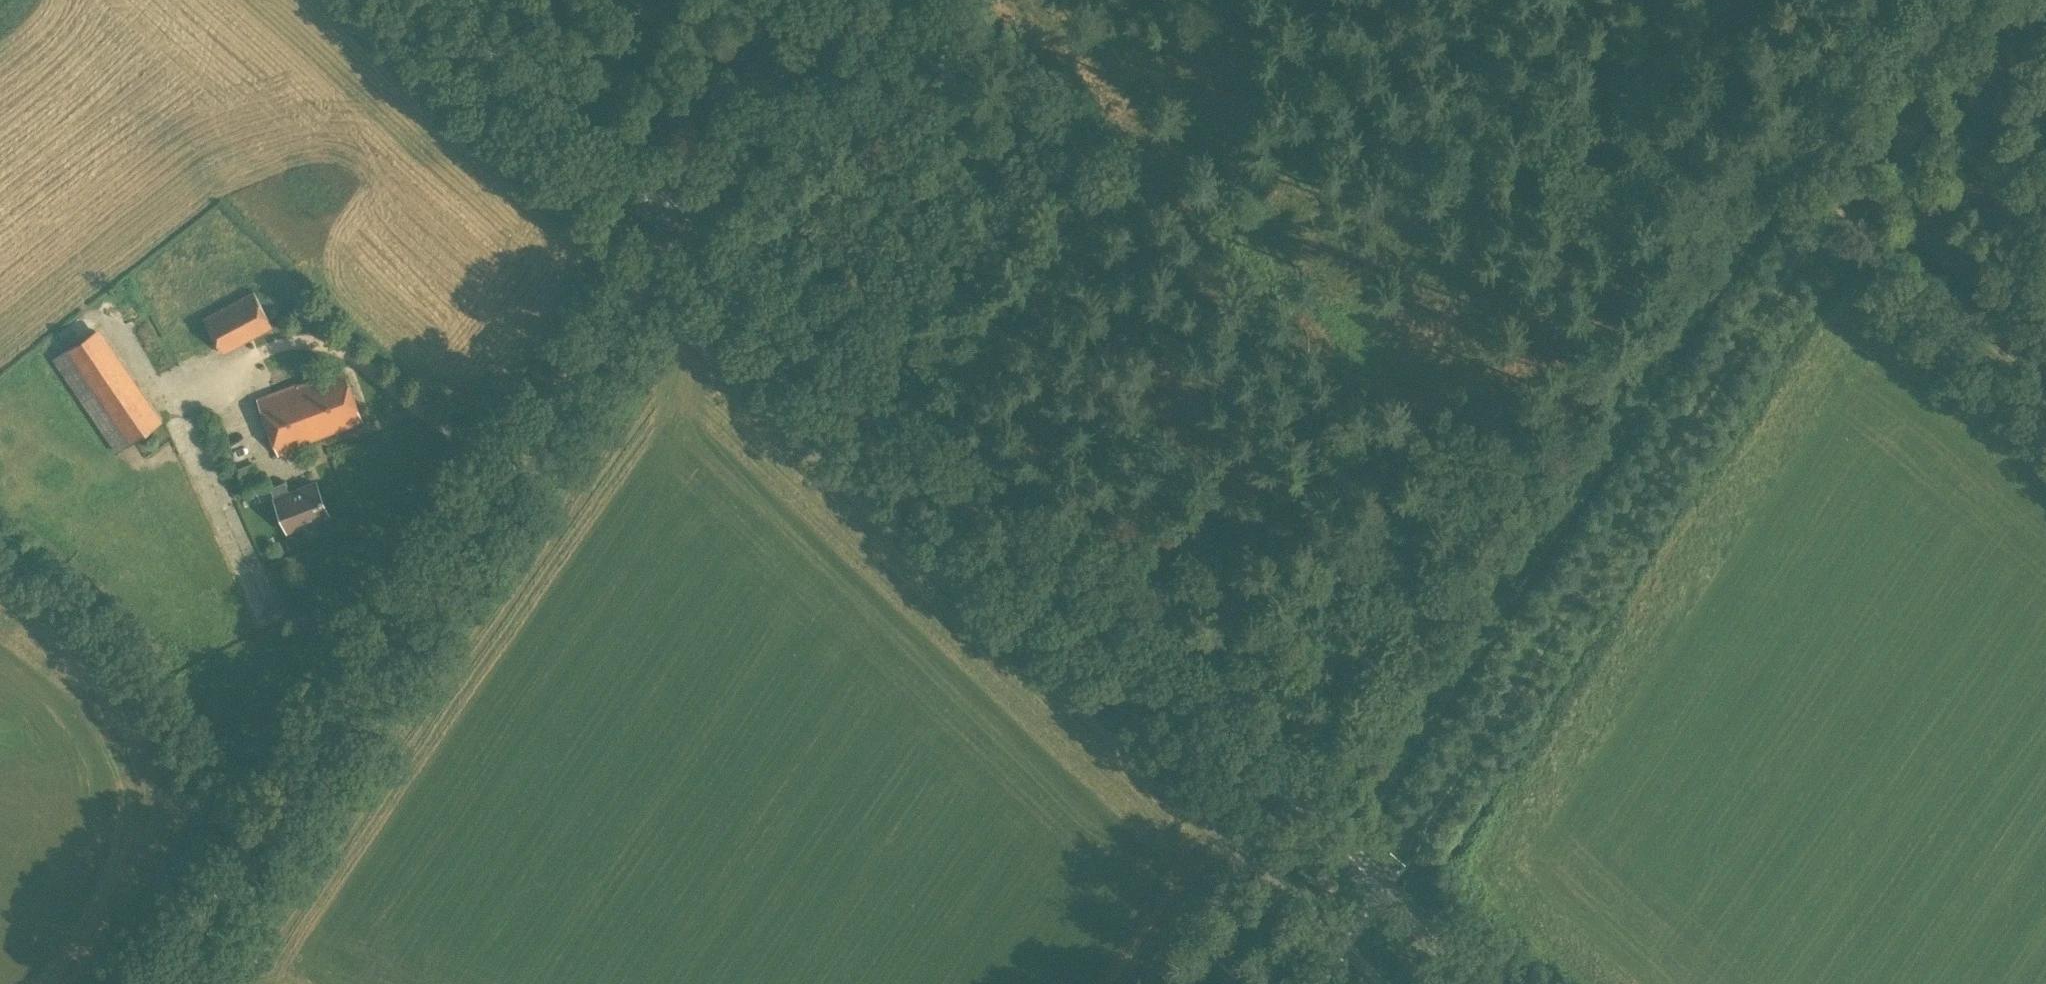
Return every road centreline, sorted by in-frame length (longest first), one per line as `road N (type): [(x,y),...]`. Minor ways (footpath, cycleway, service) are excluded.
road 1 (track): [(1966,0),(1315,983)]
road 2 (secondary): [(680,223),(1498,983)]
road 3 (track): [(151,983),(680,223)]
road 4 (secondary): [(438,0),(680,223)]
road 5 (track): [(1825,207),(2045,397)]
road 6 (tertiary): [(680,223),(835,0)]

